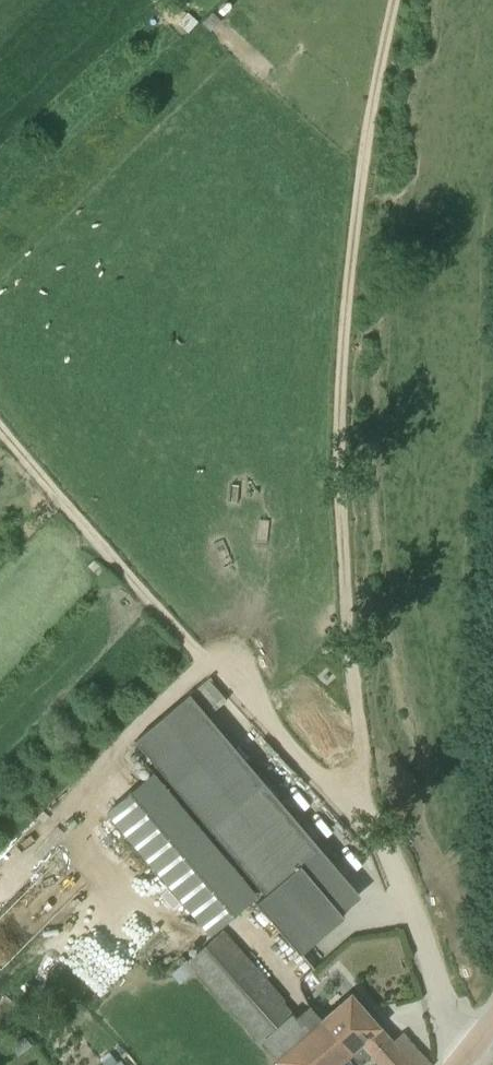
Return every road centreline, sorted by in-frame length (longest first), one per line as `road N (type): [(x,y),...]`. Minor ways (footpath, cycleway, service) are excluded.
road 1 (track): [(371,822),(339,482),(357,213),(394,0)]
road 2 (track): [(371,822),(304,767),(264,712),(241,657),(216,652),(122,736),(90,784),(85,855)]
road 3 (track): [(205,658),(0,421)]

